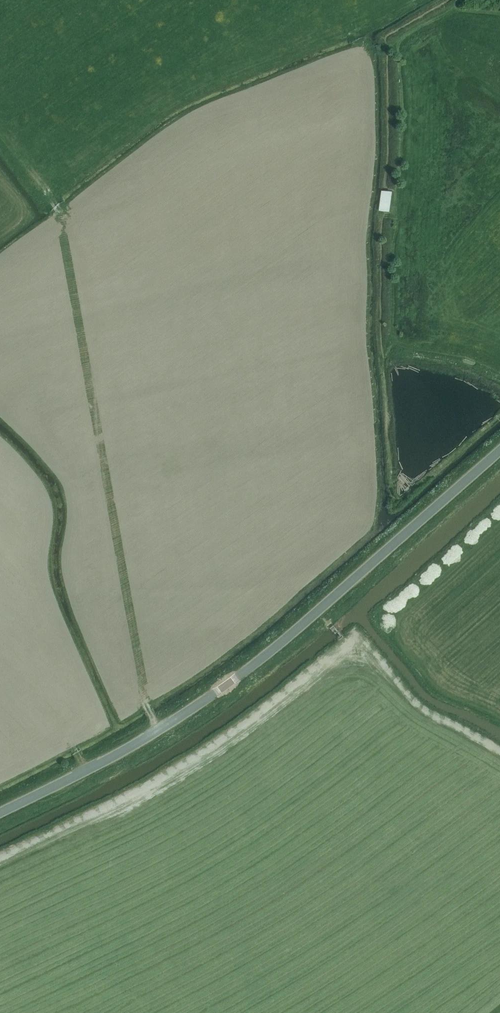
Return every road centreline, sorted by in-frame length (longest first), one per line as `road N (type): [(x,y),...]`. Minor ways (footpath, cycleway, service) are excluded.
road 1 (tertiary): [(0,812),(129,748),(226,685),(499,451)]

